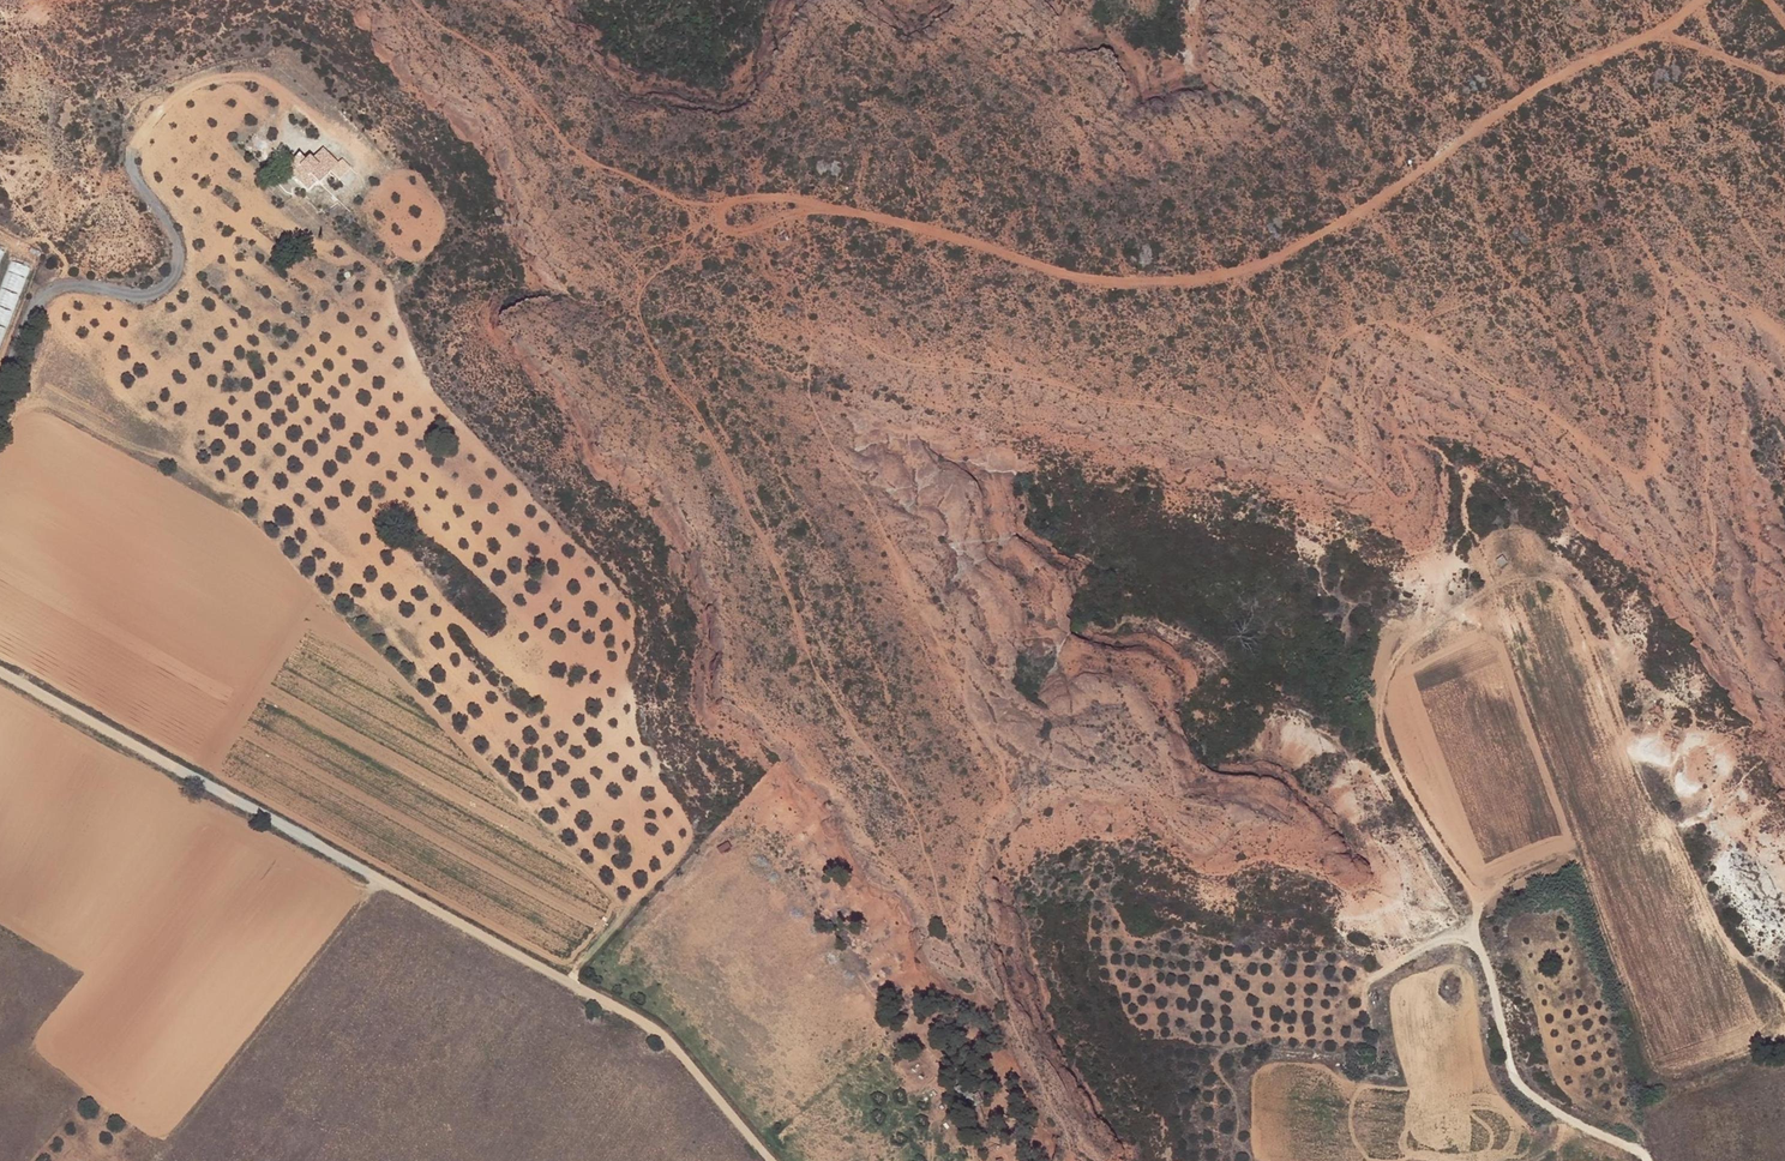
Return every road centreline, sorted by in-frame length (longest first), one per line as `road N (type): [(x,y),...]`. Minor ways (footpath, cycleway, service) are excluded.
road 1 (track): [(1691,0),(1666,24),(1474,123),(1233,282),(1099,286),(1046,262),(783,196),(727,201),(722,222),(739,235),(790,213)]
road 2 (track): [(0,670),(658,1030),(772,1160)]
road 3 (track): [(1647,1160),(1526,1092),(1512,1074),(1488,967),(1472,938),(1478,900),(1381,744),(1378,715),(1404,654),(1512,595),(1549,589)]

